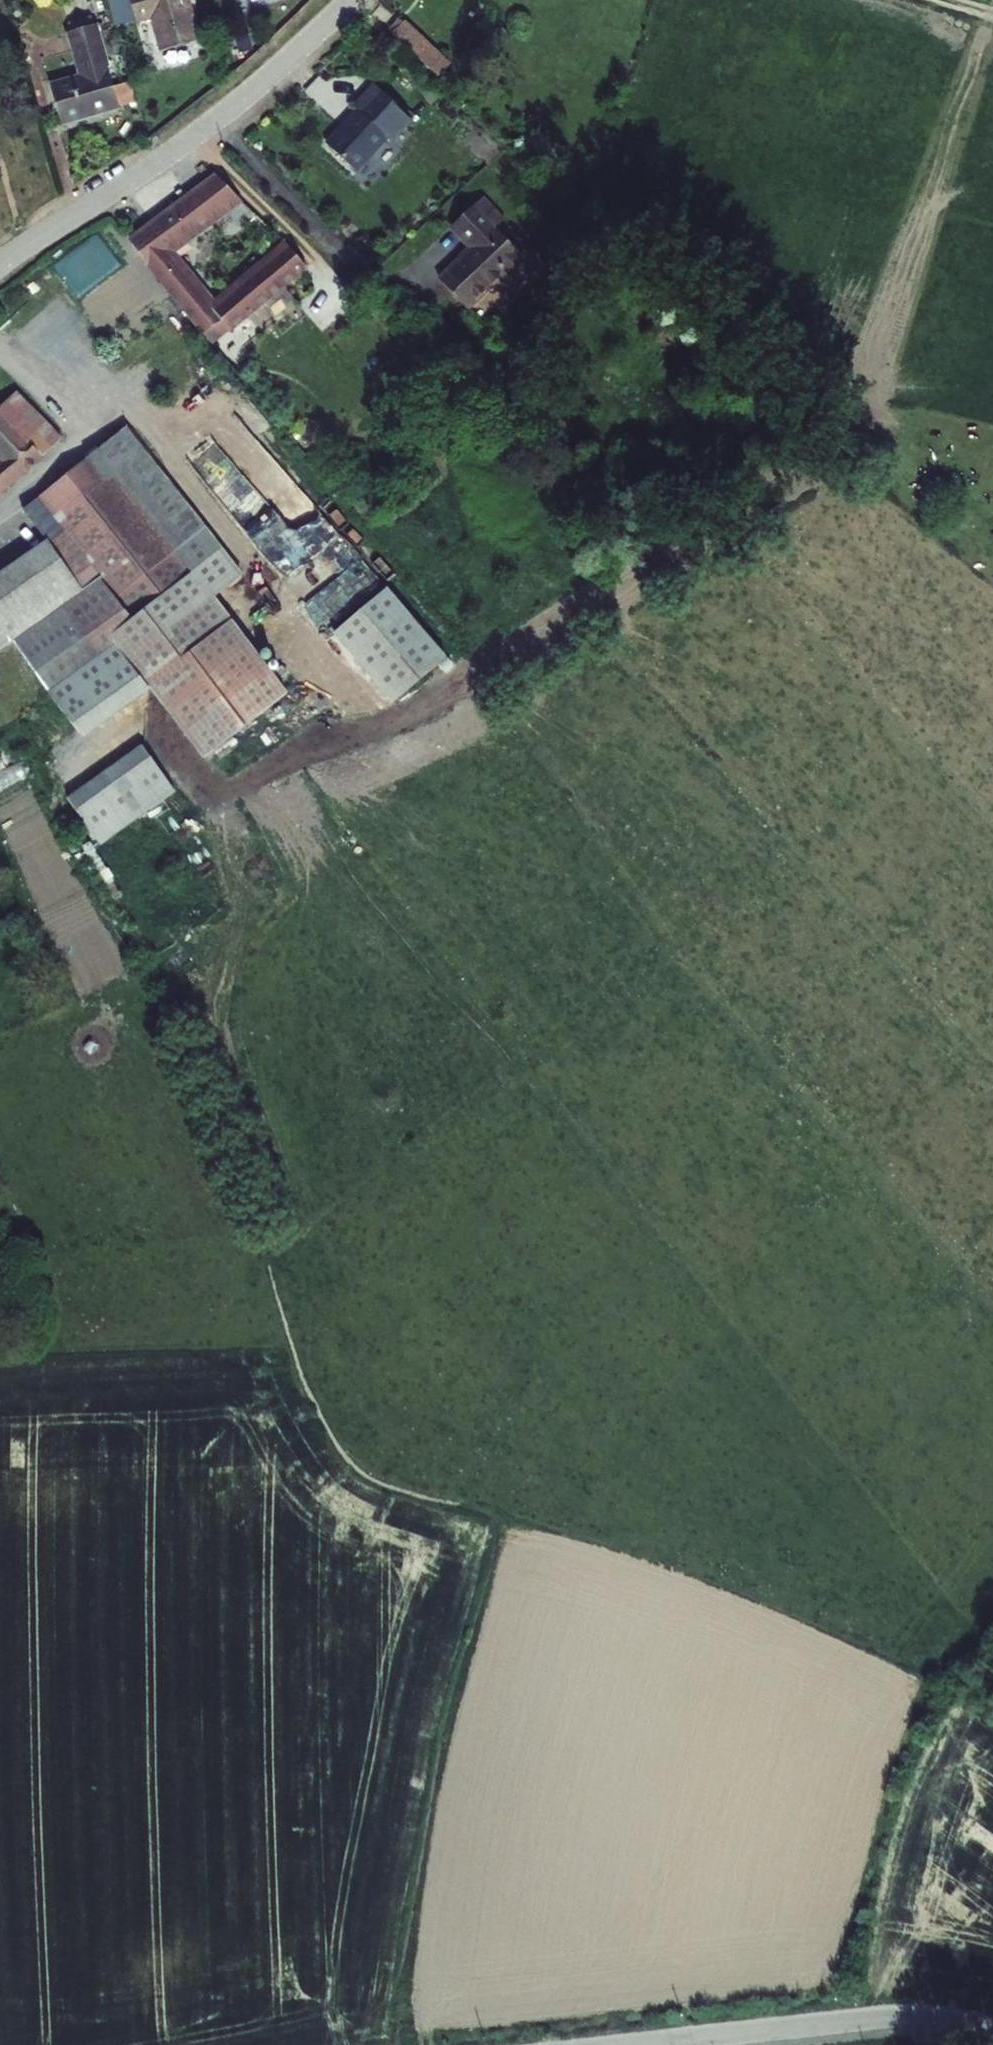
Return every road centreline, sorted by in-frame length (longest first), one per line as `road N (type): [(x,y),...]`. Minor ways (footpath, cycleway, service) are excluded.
road 1 (residential): [(0,265),(195,134),(348,0)]
road 2 (residential): [(635,2044),(908,2017),(992,2031)]

